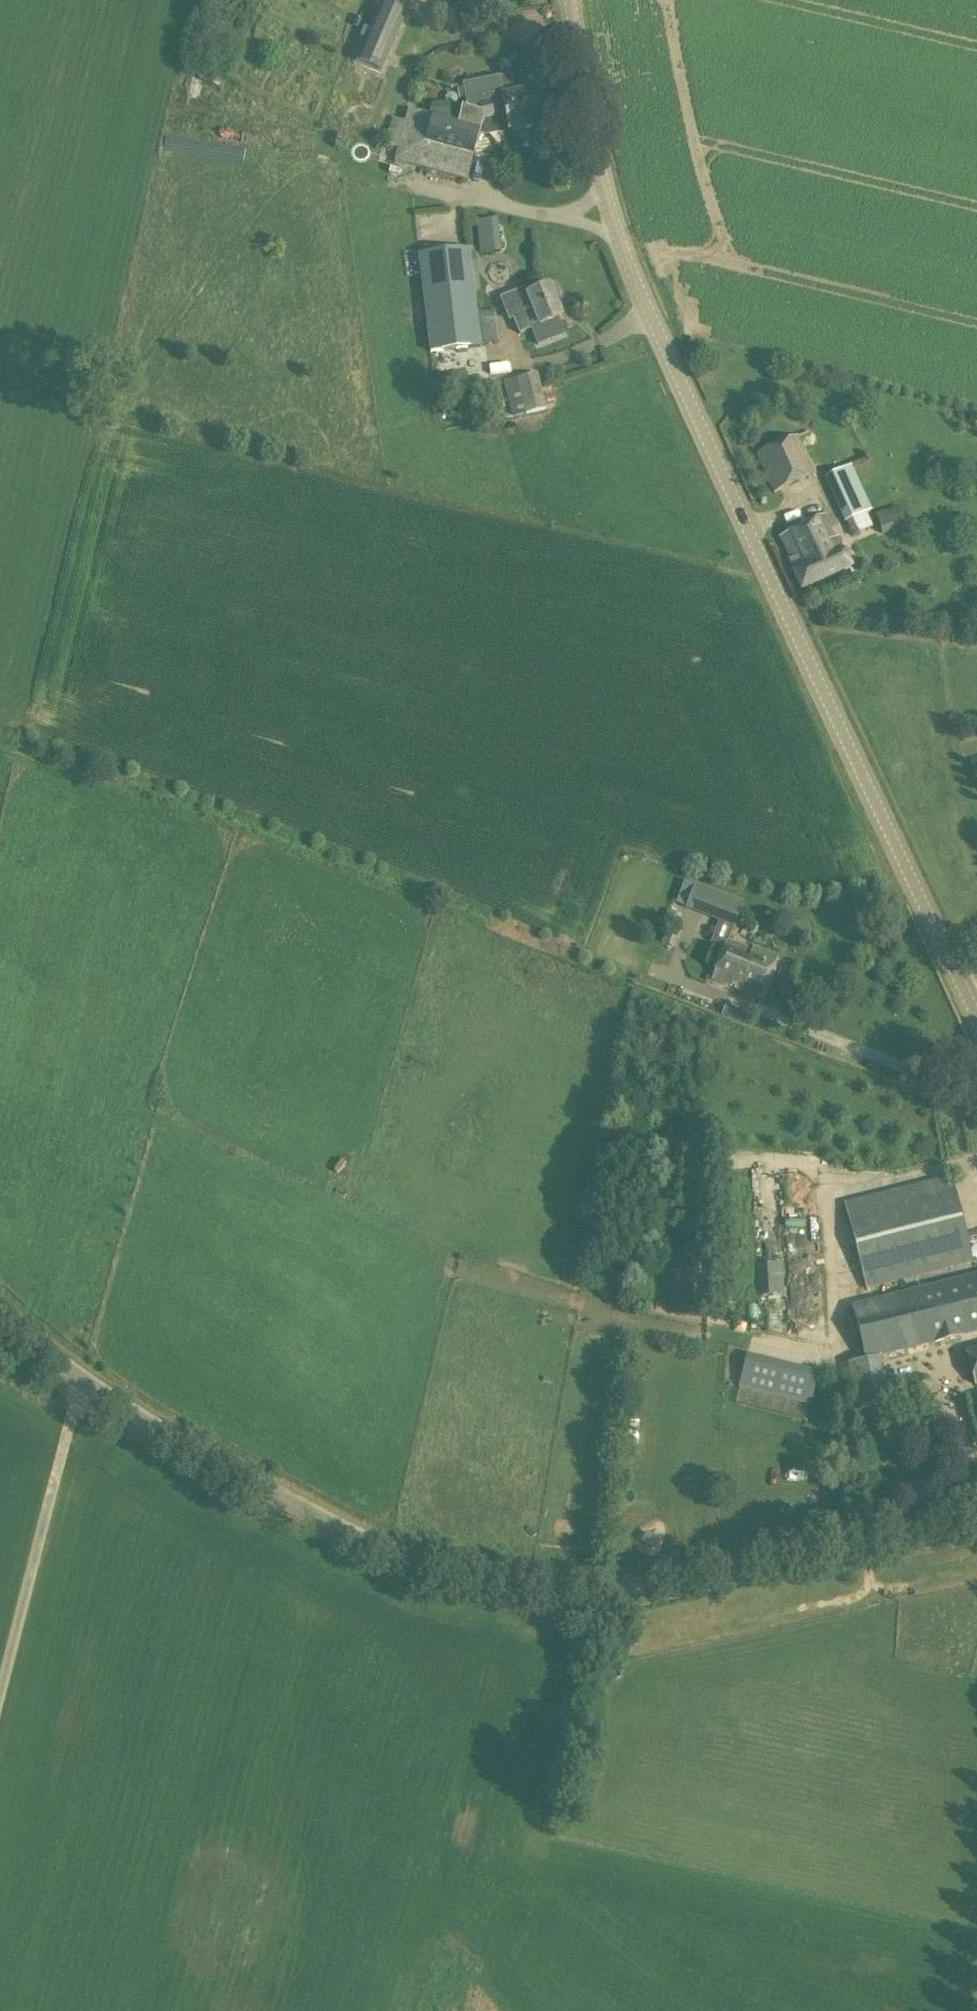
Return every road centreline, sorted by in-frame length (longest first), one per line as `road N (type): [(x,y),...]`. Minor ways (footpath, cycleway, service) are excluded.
road 1 (tertiary): [(976,1014),(799,644),(629,260),(601,167),(573,0)]
road 2 (unclassified): [(976,1509),(632,1586),(541,1587),(466,1577),(345,1534),(243,1478),(80,1382),(0,1314)]
road 3 (track): [(0,1697),(80,1382)]

